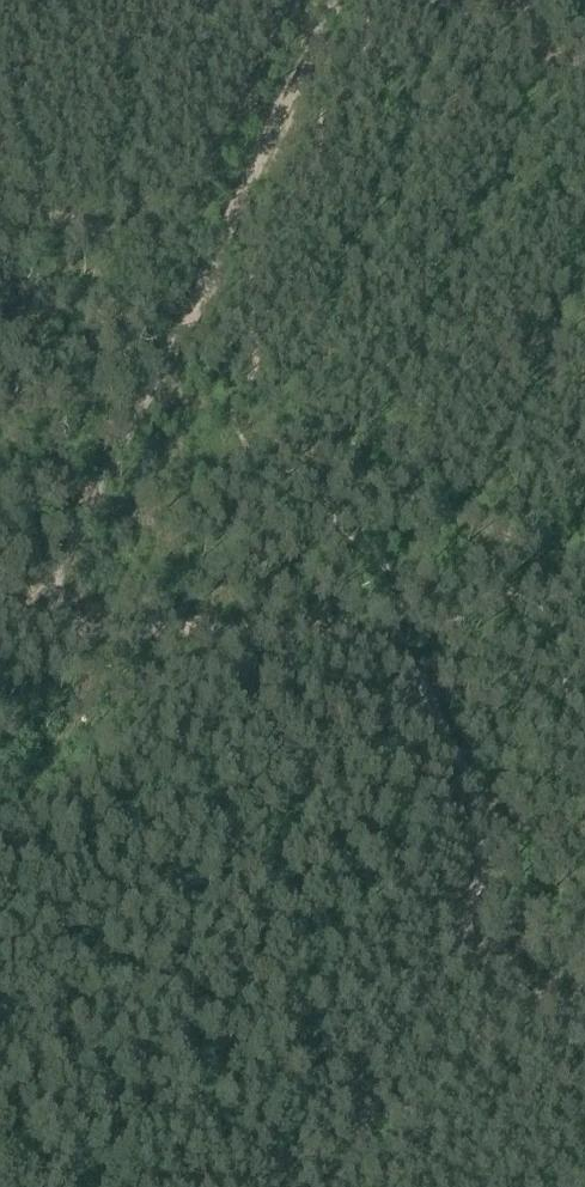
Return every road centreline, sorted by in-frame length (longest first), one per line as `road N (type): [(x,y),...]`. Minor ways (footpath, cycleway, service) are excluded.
road 1 (track): [(210,253),(154,387),(67,552),(54,596),(81,627),(102,631),(336,632),(375,641),(408,662),(474,797),(485,847),(458,942)]
road 2 (track): [(332,0),(210,253)]
road 3 (track): [(458,942),(334,1186)]
road 4 (track): [(0,199),(210,253)]
road 5 (track): [(458,942),(584,1019)]

